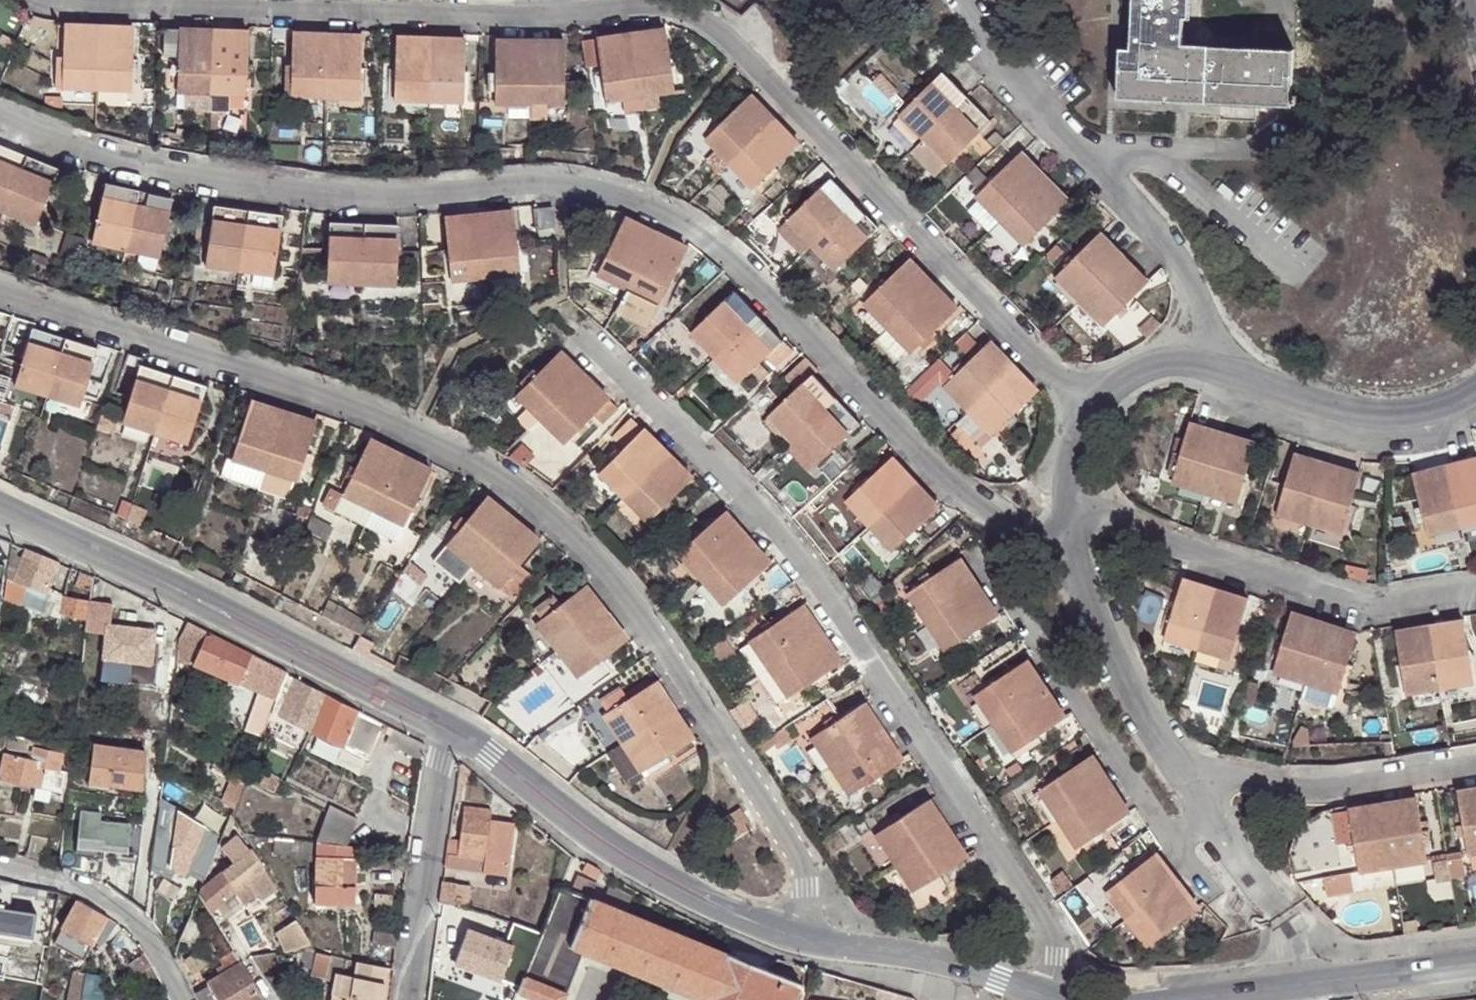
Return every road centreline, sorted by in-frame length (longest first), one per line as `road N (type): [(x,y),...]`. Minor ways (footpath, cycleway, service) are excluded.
road 1 (residential): [(0,121),(144,166),(345,196),(565,187),(638,213),(739,255),(995,516),(1048,545),(1072,542)]
road 2 (residential): [(75,0),(542,10),(617,2),(662,5),(701,19),(1089,401)]
road 3 (residential): [(0,286),(336,395),(486,468),(582,541),(659,636),(798,856),(807,888),(795,936)]
road 4 (residential): [(583,337),(726,480),(880,671),(1051,930),(1050,995)]
road 5 (unclassified): [(448,730),(0,502)]
road 6 (residential): [(1475,589),(1378,606),(1075,503)]
road 7 (residential): [(1475,388),(1461,399),(1379,415),(1201,362),(1164,361),(1089,401)]
road 8 (unclassified): [(795,936),(603,841),(448,730)]
road 9 (residential): [(1475,761),(1325,783),(1181,773)]
road 10 (residential): [(409,999),(448,730)]
road 11 (unclassified): [(1050,995),(942,961),(795,936)]
road 12 (residential): [(1072,542),(1116,657),(1181,773)]
road 13 (residential): [(1181,773),(1285,922),(1300,982)]
road 14 (residential): [(188,999),(161,946),(121,912),(52,875),(0,864)]
road 15 (unclassified): [(1475,962),(1300,982)]
road 16 (unclassified): [(1300,982),(1173,999)]

